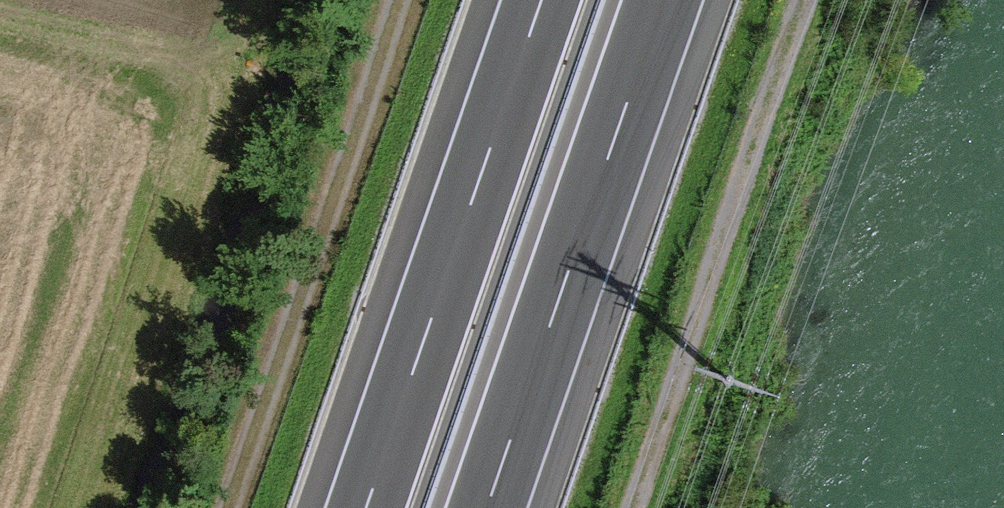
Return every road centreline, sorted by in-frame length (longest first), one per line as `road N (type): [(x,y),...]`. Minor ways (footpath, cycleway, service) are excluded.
road 1 (track): [(625,507),(806,0)]
road 2 (motorway): [(541,0),(362,507)]
road 3 (motorway): [(486,507),(664,0)]
road 4 (track): [(232,507),(398,0)]

